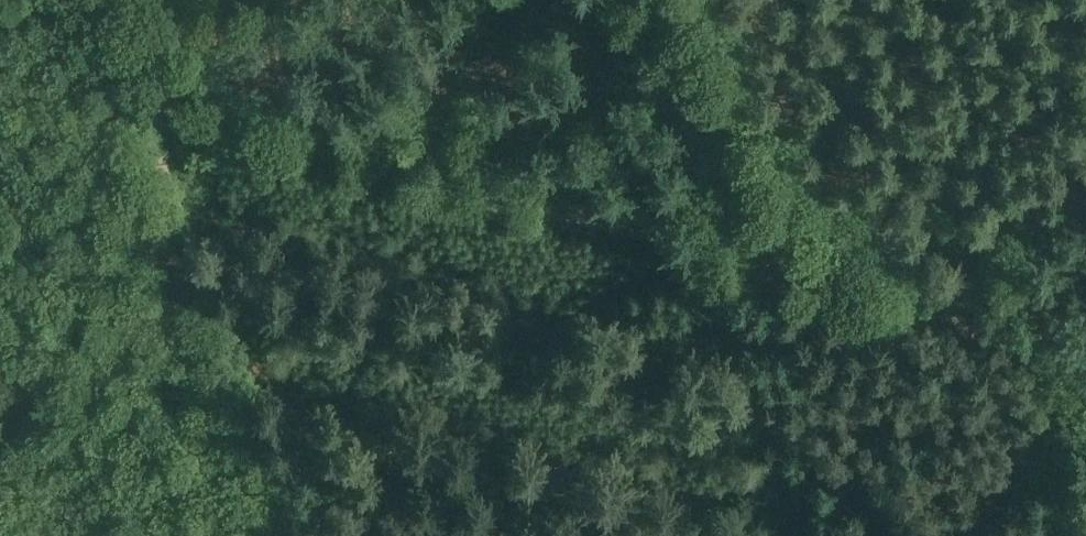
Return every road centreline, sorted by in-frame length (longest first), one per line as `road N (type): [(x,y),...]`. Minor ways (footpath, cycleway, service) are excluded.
road 1 (track): [(157,130),(708,253)]
road 2 (track): [(157,130),(303,535)]
road 3 (track): [(708,253),(1085,354)]
road 4 (track): [(802,535),(708,253)]
road 5 (track): [(108,0),(157,130)]

